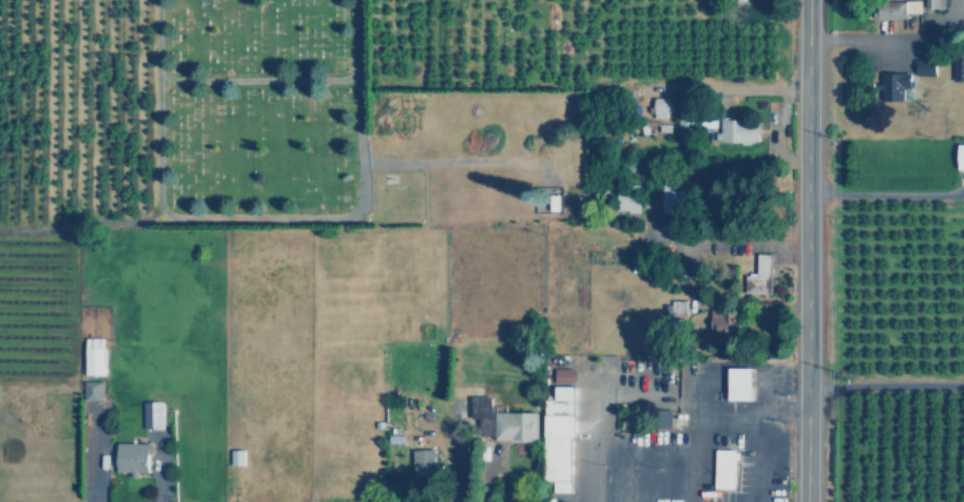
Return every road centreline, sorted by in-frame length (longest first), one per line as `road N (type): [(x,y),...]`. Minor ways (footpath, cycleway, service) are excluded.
road 1 (primary): [(809,501),(806,0)]

